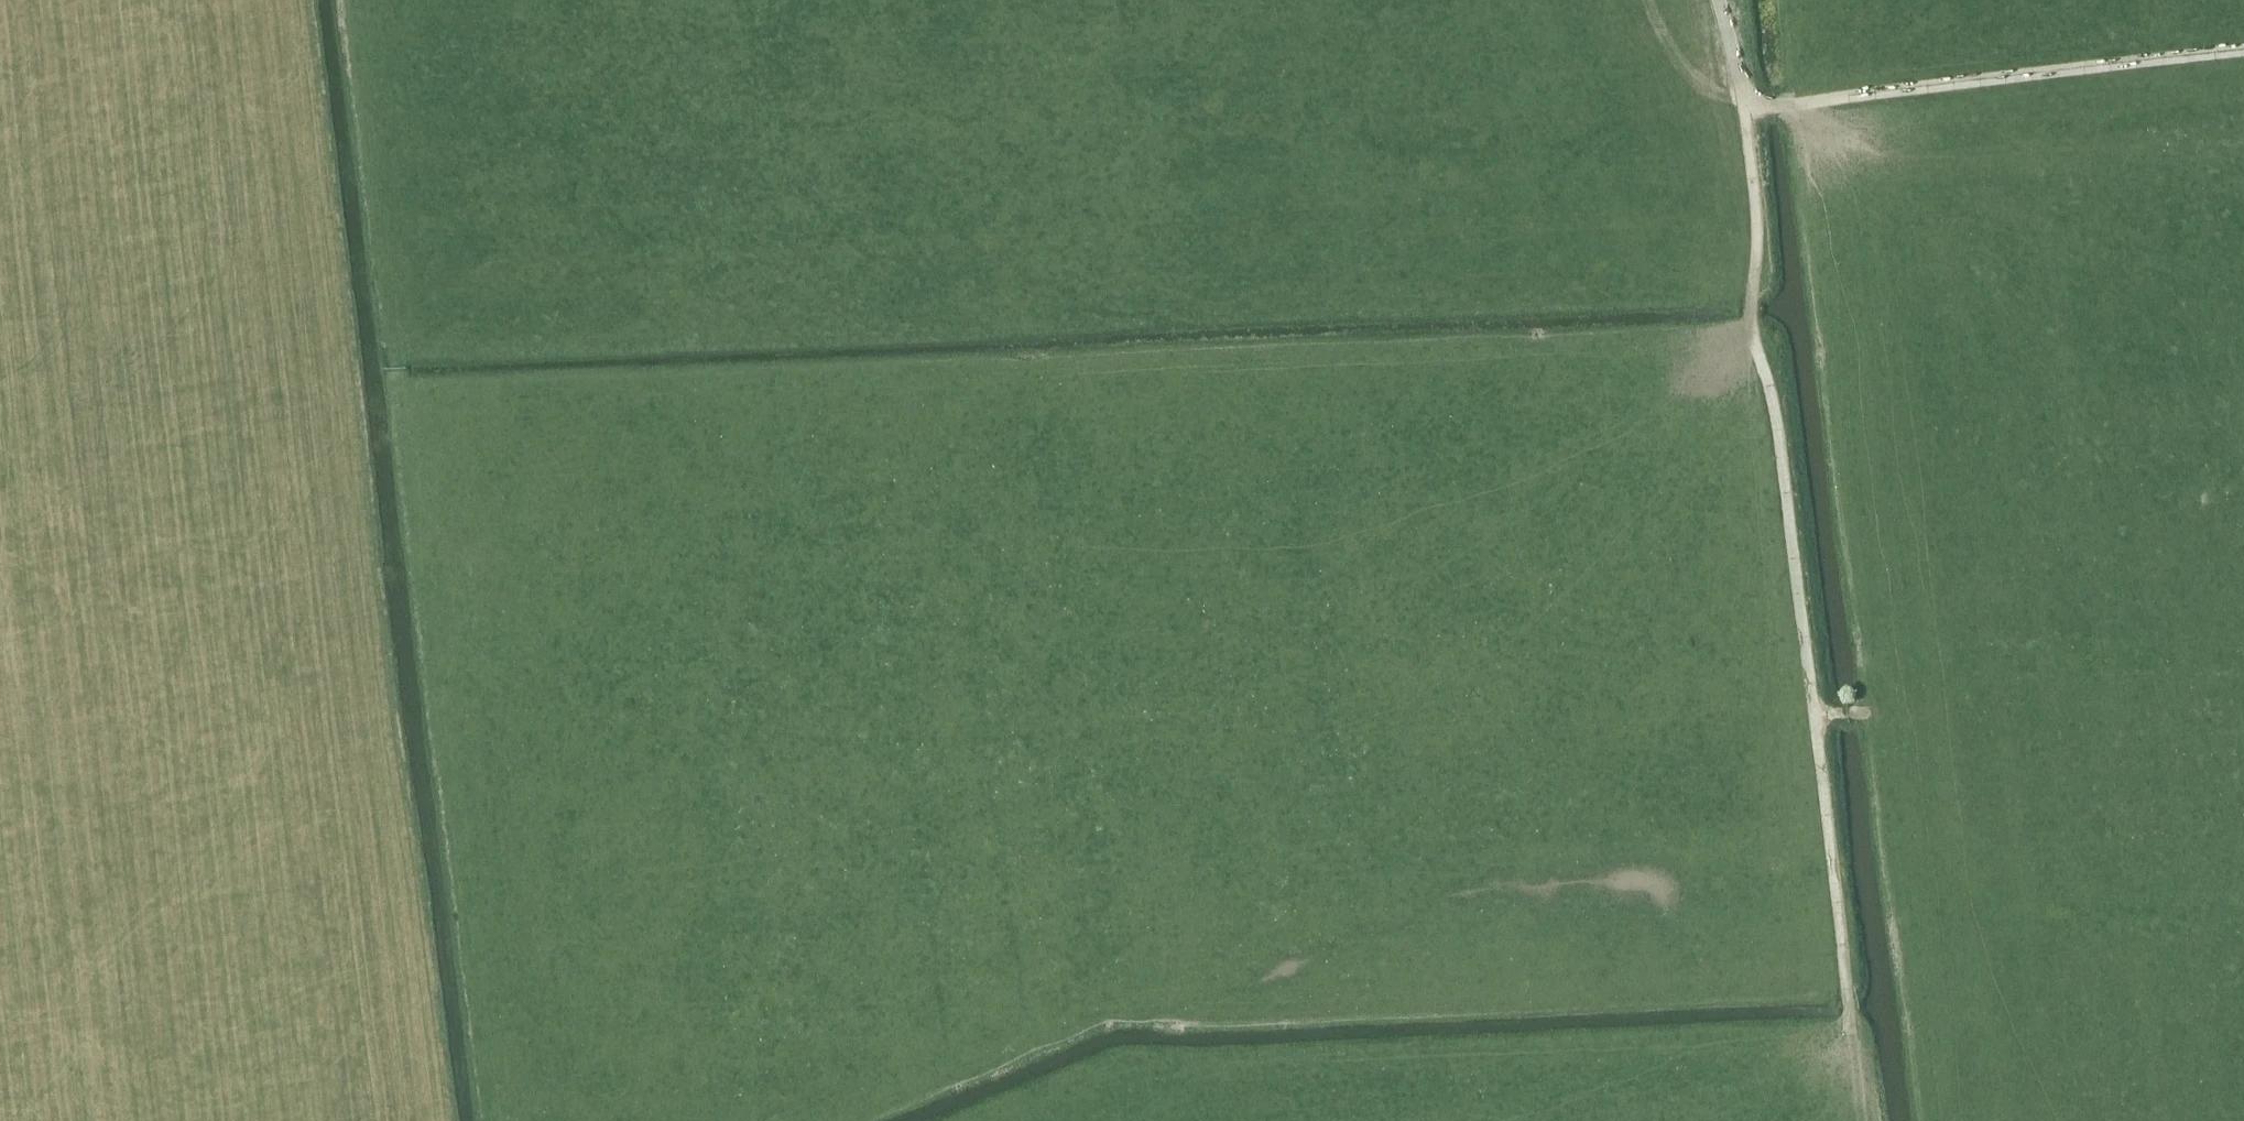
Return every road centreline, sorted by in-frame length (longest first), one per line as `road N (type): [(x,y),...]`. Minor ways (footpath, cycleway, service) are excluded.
road 1 (track): [(1851,1034),(1777,417),(1752,326),(1756,198),(1730,0)]
road 2 (track): [(2243,51),(1745,109)]

